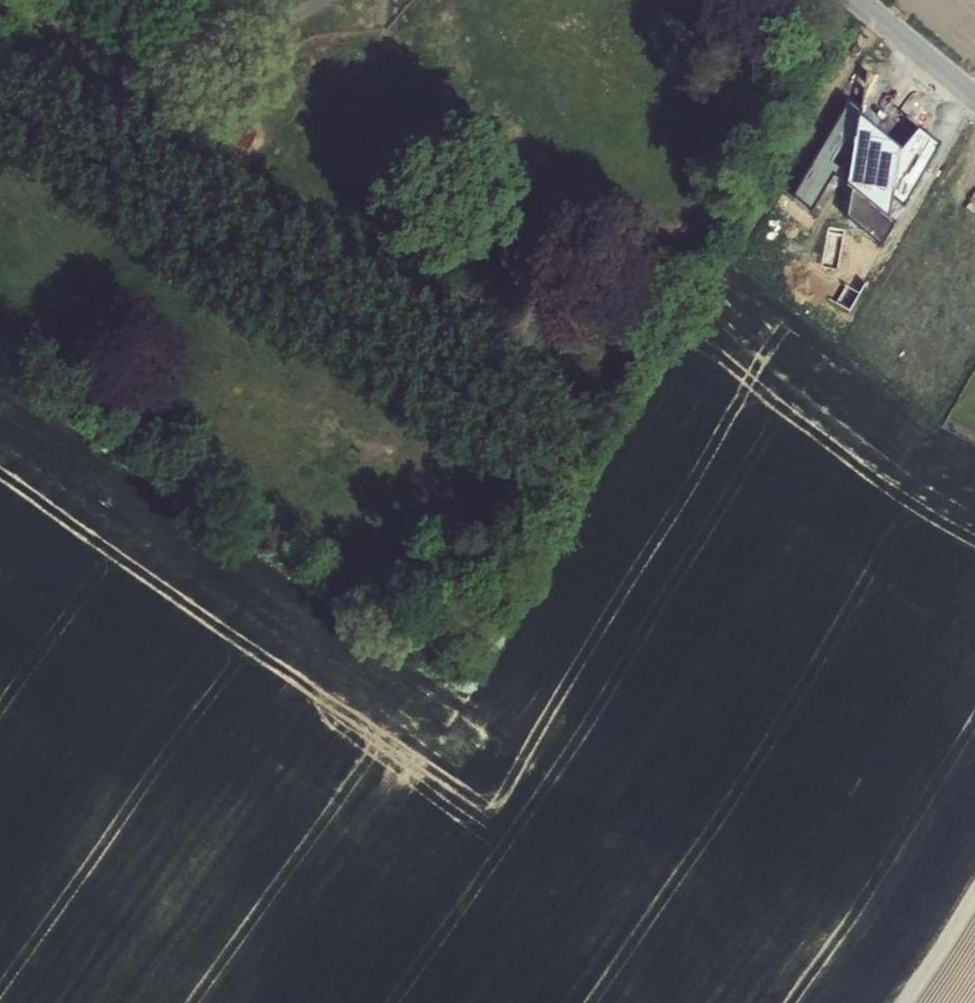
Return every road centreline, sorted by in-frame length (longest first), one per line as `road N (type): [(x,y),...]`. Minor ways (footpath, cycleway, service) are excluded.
road 1 (residential): [(859,0),(974,98)]
road 2 (track): [(974,899),(910,1002)]

